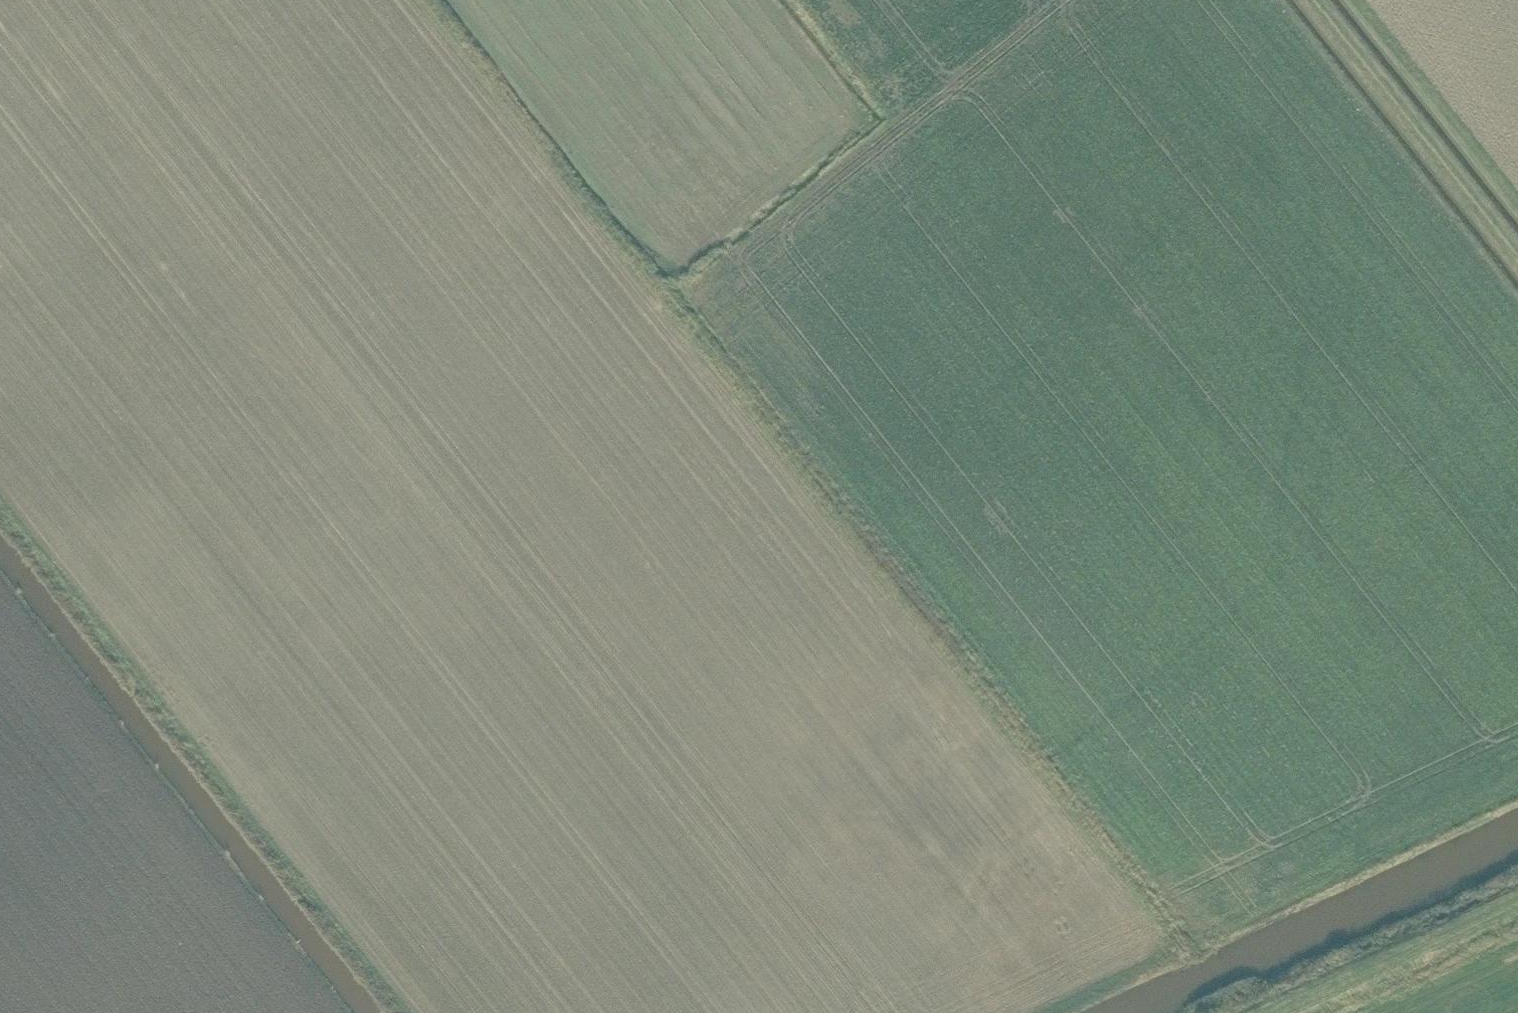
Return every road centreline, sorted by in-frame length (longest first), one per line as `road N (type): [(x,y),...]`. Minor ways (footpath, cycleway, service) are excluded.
road 1 (track): [(1517,253),(1316,0)]

